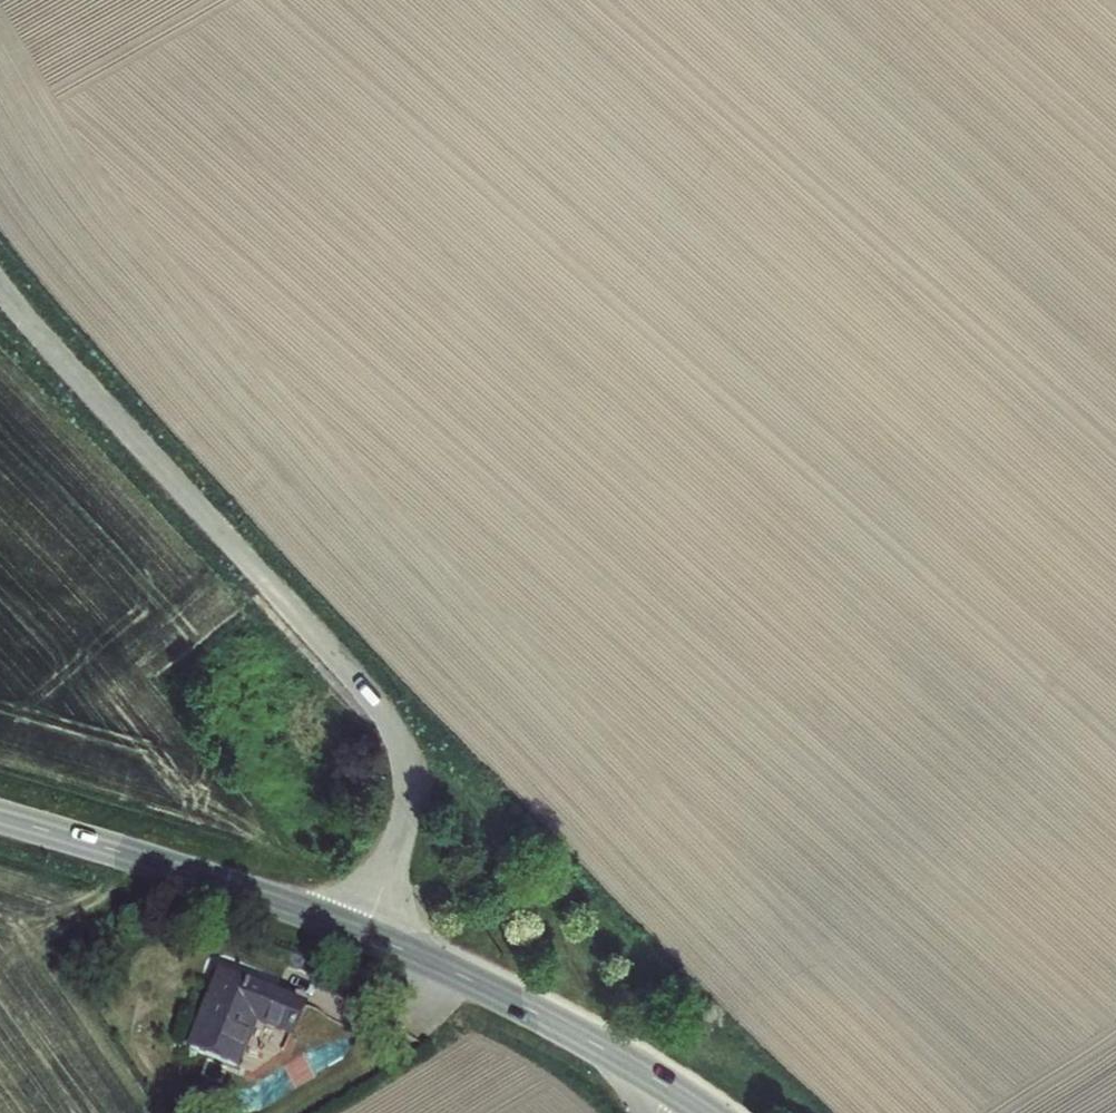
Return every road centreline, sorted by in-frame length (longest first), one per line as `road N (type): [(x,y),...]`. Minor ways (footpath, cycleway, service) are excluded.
road 1 (residential): [(370,939),(406,805),(407,775),(393,729),(366,689),(0,283)]
road 2 (tertiary): [(0,819),(212,881),(370,939)]
road 3 (tertiary): [(370,939),(512,1000),(665,1086)]

